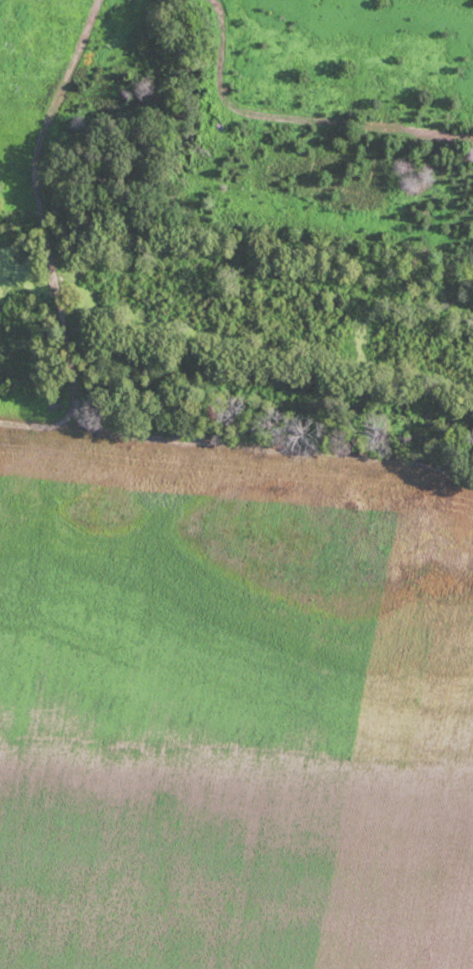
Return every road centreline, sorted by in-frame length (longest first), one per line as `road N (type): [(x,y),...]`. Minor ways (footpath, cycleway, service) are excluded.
road 1 (residential): [(0,425),(61,420),(71,407),(35,160),(89,0)]

